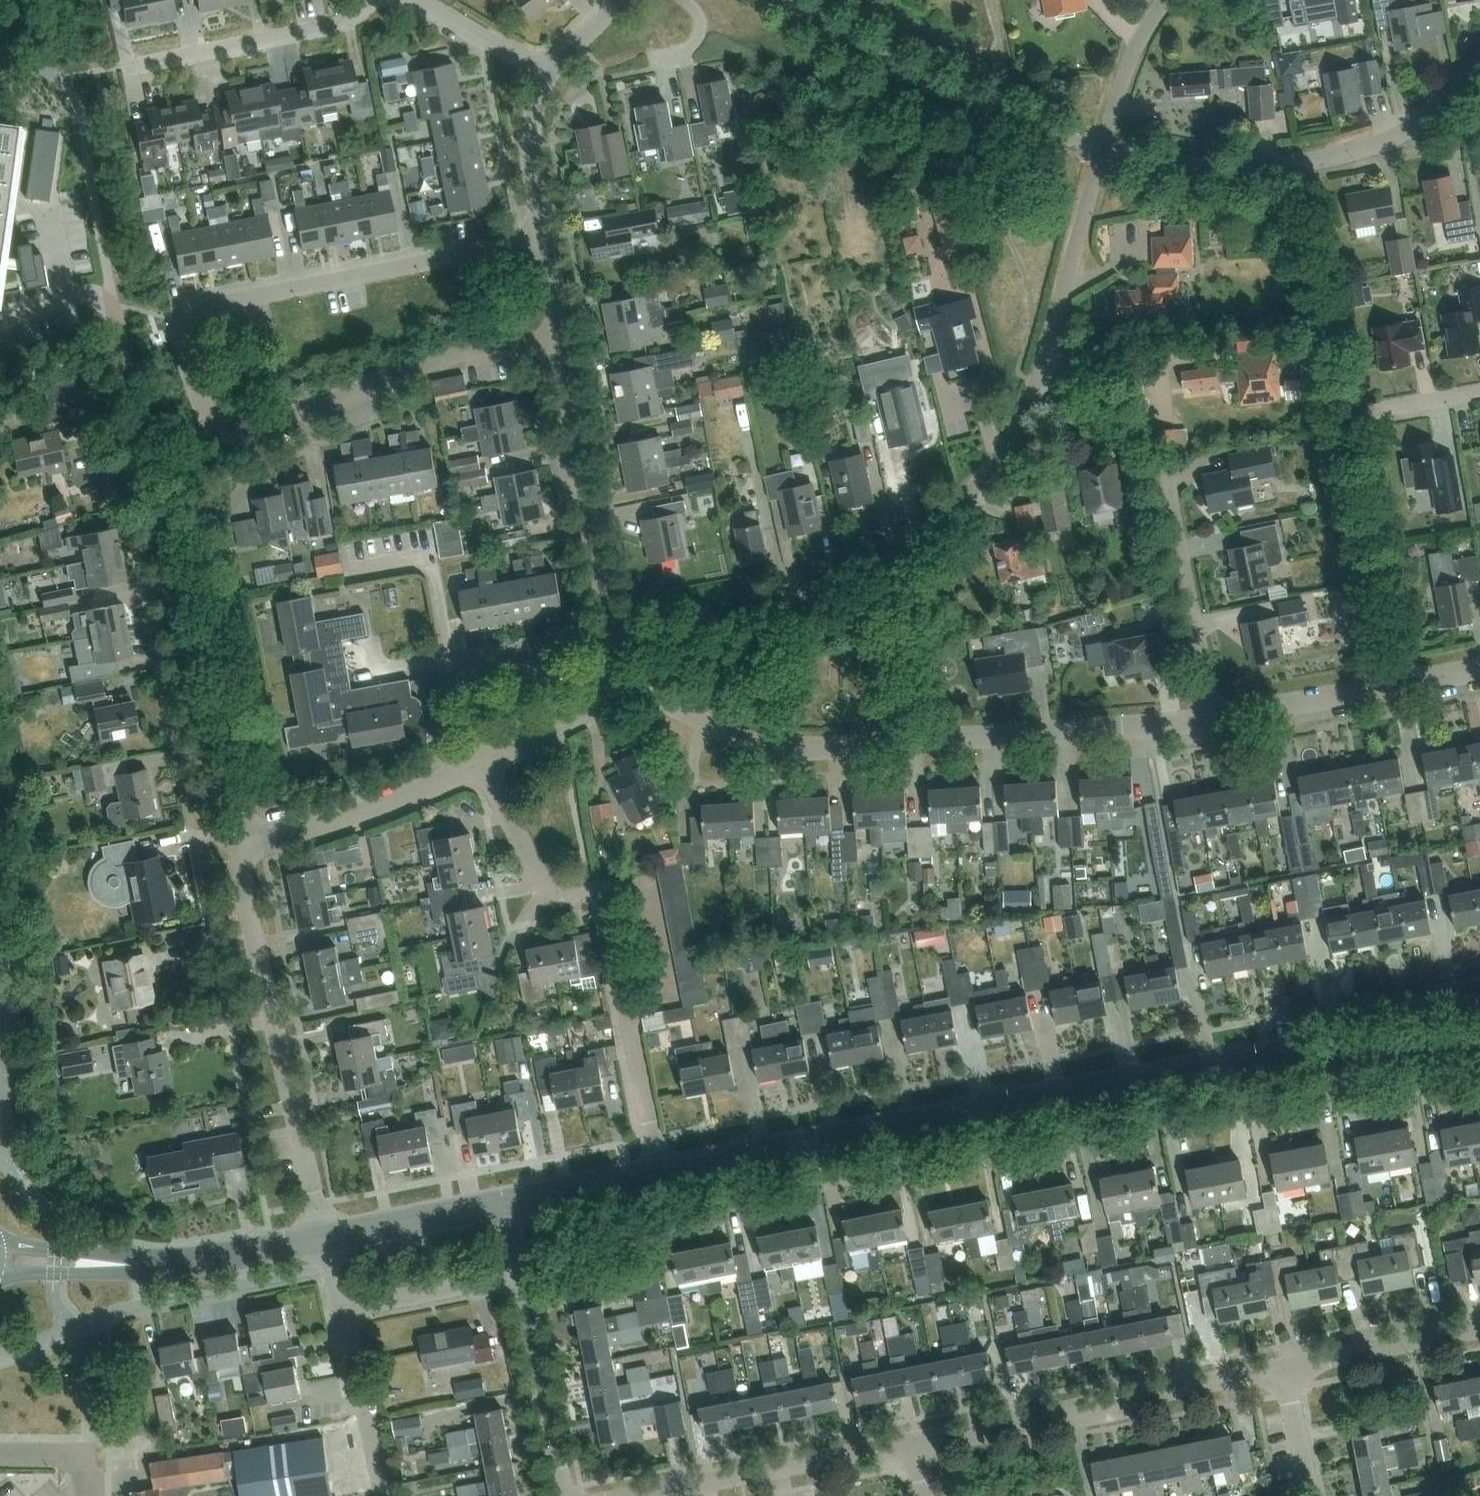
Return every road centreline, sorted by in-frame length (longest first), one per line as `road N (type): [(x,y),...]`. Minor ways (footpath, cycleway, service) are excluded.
road 1 (residential): [(563,360),(466,366),(238,439),(206,438),(170,336),(173,313),(546,242)]
road 2 (tertiary): [(657,1170),(1307,1051),(1479,1042)]
road 3 (residential): [(689,715),(746,633),(912,548),(976,490),(1034,393),(1102,147)]
road 4 (residential): [(1213,718),(797,749),(718,731),(689,715)]
road 5 (residential): [(657,1170),(606,914),(600,900),(563,894),(540,877),(483,758)]
road 6 (residential): [(254,847),(207,739),(137,424)]
road 7 (residential): [(1102,147),(1207,165),(1348,156),(1438,112),(1479,69)]
road 8 (residential): [(324,1236),(245,900),(242,873),(254,847)]
road 9 (residential): [(915,1449),(1284,1373)]
road 10 (residential): [(609,678),(613,622),(563,360)]
road 11 (residential): [(1479,668),(1213,718)]
road 12 (residential): [(377,0),(359,17),(124,67)]
road 13 (residential): [(662,1495),(915,1449)]
road 14 (residential): [(1000,112),(895,75),(777,0)]
road 15 (residential): [(1213,718),(1169,473)]
road 16 (residential): [(254,847),(368,813),(483,758)]
road 17 (residential): [(556,1495),(509,1281)]
road 18 (residential): [(1284,1373),(1479,1334)]
road 19 (residential): [(380,1495),(343,1309)]
road 20 (tertiary): [(324,1236),(509,1198)]
road 21 (tertiary): [(153,1263),(324,1236)]
road 22 (residential): [(343,1309),(509,1281)]
road 23 (residential): [(546,242),(534,121),(546,78)]
road 24 (residential): [(1102,147),(1134,43),(1165,0)]
road 25 (tertiary): [(153,1263),(0,1243)]
road 26 (tertiary): [(0,1274),(153,1263)]
road 27 (residential): [(483,758),(565,719),(609,678)]
road 28 (tertiary): [(509,1198),(657,1170)]
road 29 (residential): [(546,78),(423,0)]
road 30 (residential): [(1309,1495),(1284,1373)]
road 31 (residential): [(92,1495),(82,1460),(0,1453)]

